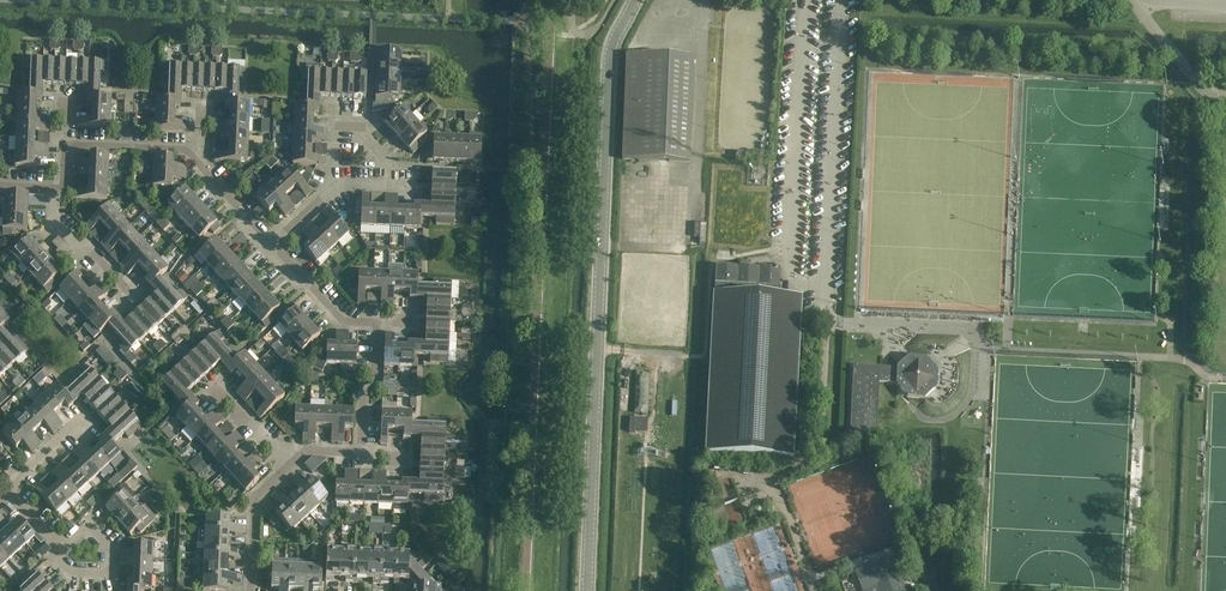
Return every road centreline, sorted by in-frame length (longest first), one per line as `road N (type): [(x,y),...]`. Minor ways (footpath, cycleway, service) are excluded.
road 1 (tertiary): [(588,590),(610,59),(635,0)]
road 2 (residential): [(375,322),(341,320),(271,243)]
road 3 (residential): [(131,293),(54,221),(54,190)]
road 4 (residential): [(361,457),(375,322)]
road 5 (residential): [(86,524),(113,551),(111,574),(70,572),(59,545)]
road 6 (residential): [(67,144),(186,150),(194,157)]
road 7 (residential): [(252,590),(255,502),(283,472)]

